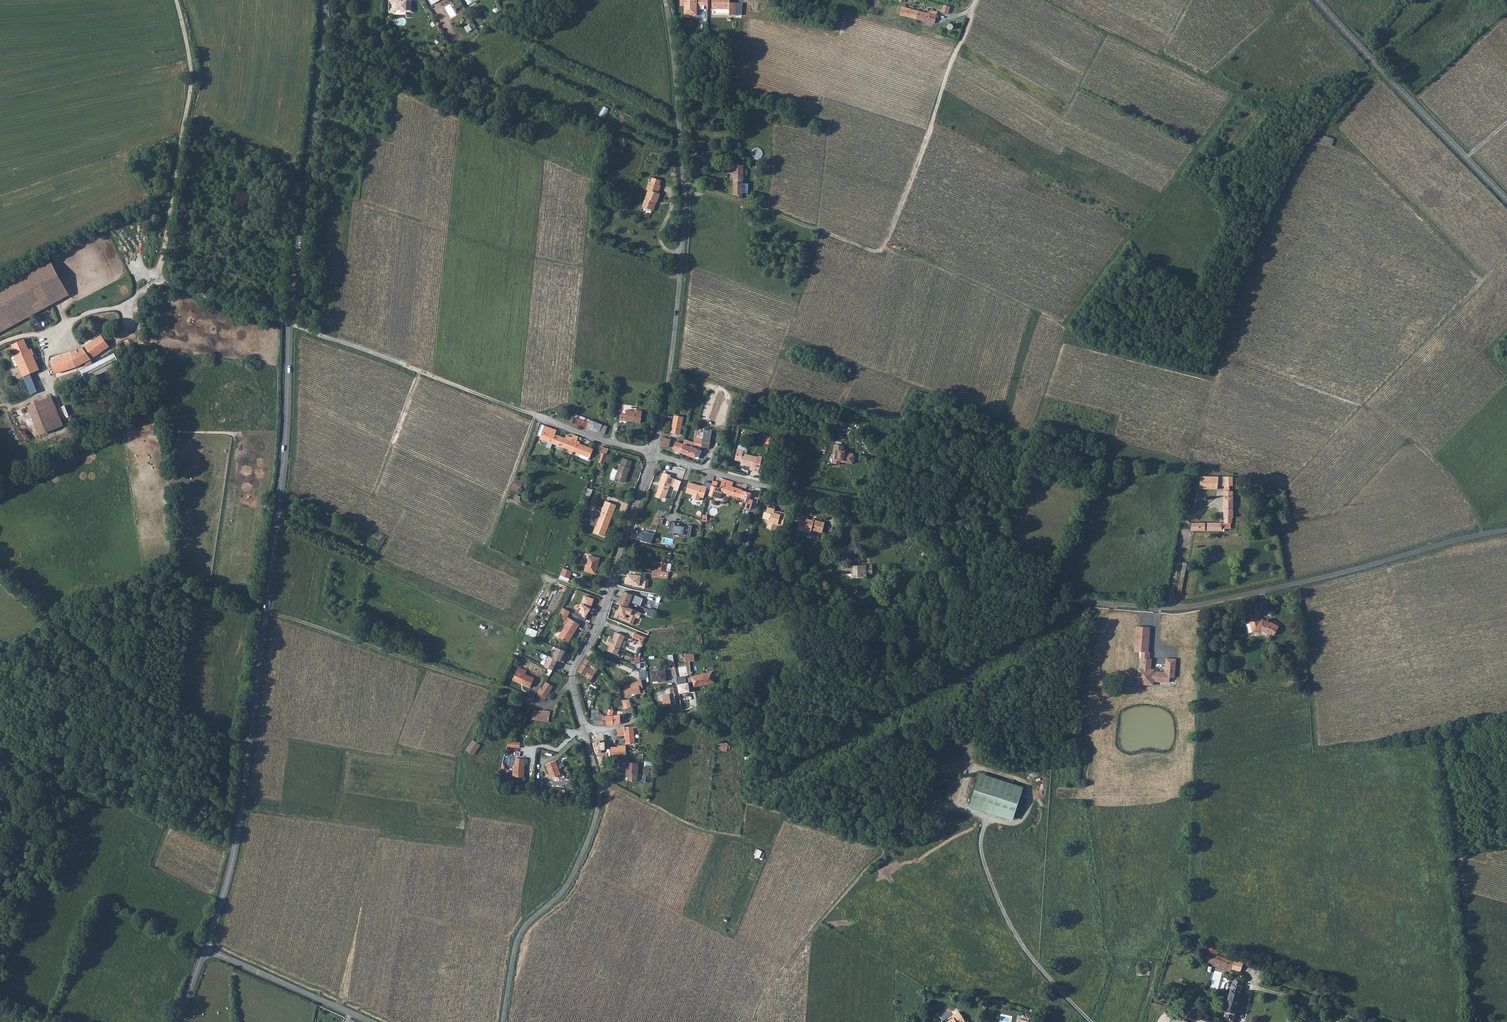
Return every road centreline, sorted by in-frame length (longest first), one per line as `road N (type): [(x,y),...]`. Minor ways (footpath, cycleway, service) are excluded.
road 1 (track): [(882,251),(1063,325),(1098,350),(1213,379),(1269,221),(1312,139),(1379,67)]
road 2 (tertiary): [(290,324),(287,439),(238,835),(206,949)]
road 3 (track): [(681,278),(590,243),(579,265),(525,257),(339,195),(326,207),(321,335)]
road 4 (residential): [(666,0),(684,236),(653,455)]
road 5 (track): [(175,0),(191,77),(155,281),(116,309),(0,343)]
road 6 (track): [(684,186),(882,251),(962,42)]
road 7 (track): [(534,413),(486,548),(406,513),(369,569),(277,528)]
road 8 (unclassified): [(290,324),(653,455)]
road 9 (unclassified): [(1168,605),(1299,583),(1506,529)]
road 10 (track): [(867,507),(935,530),(985,599),(1168,605)]
road 11 (tertiary): [(326,0),(290,324)]
road 12 (unclassified): [(503,1021),(517,941),(562,894),(596,816),(600,781),(585,729)]
road 13 (track): [(249,749),(149,704),(0,578)]
road 14 (track): [(267,609),(528,700)]
road 15 (tertiary): [(1317,0),(1506,200)]
road 16 (unclassified): [(571,682),(598,627),(653,455)]
road 17 (unclassified): [(653,455),(867,507)]
road 18 (residential): [(206,949),(370,1021)]
road 19 (residential): [(585,729),(676,714),(749,729)]
road 20 (unclassified): [(155,281),(290,324)]

